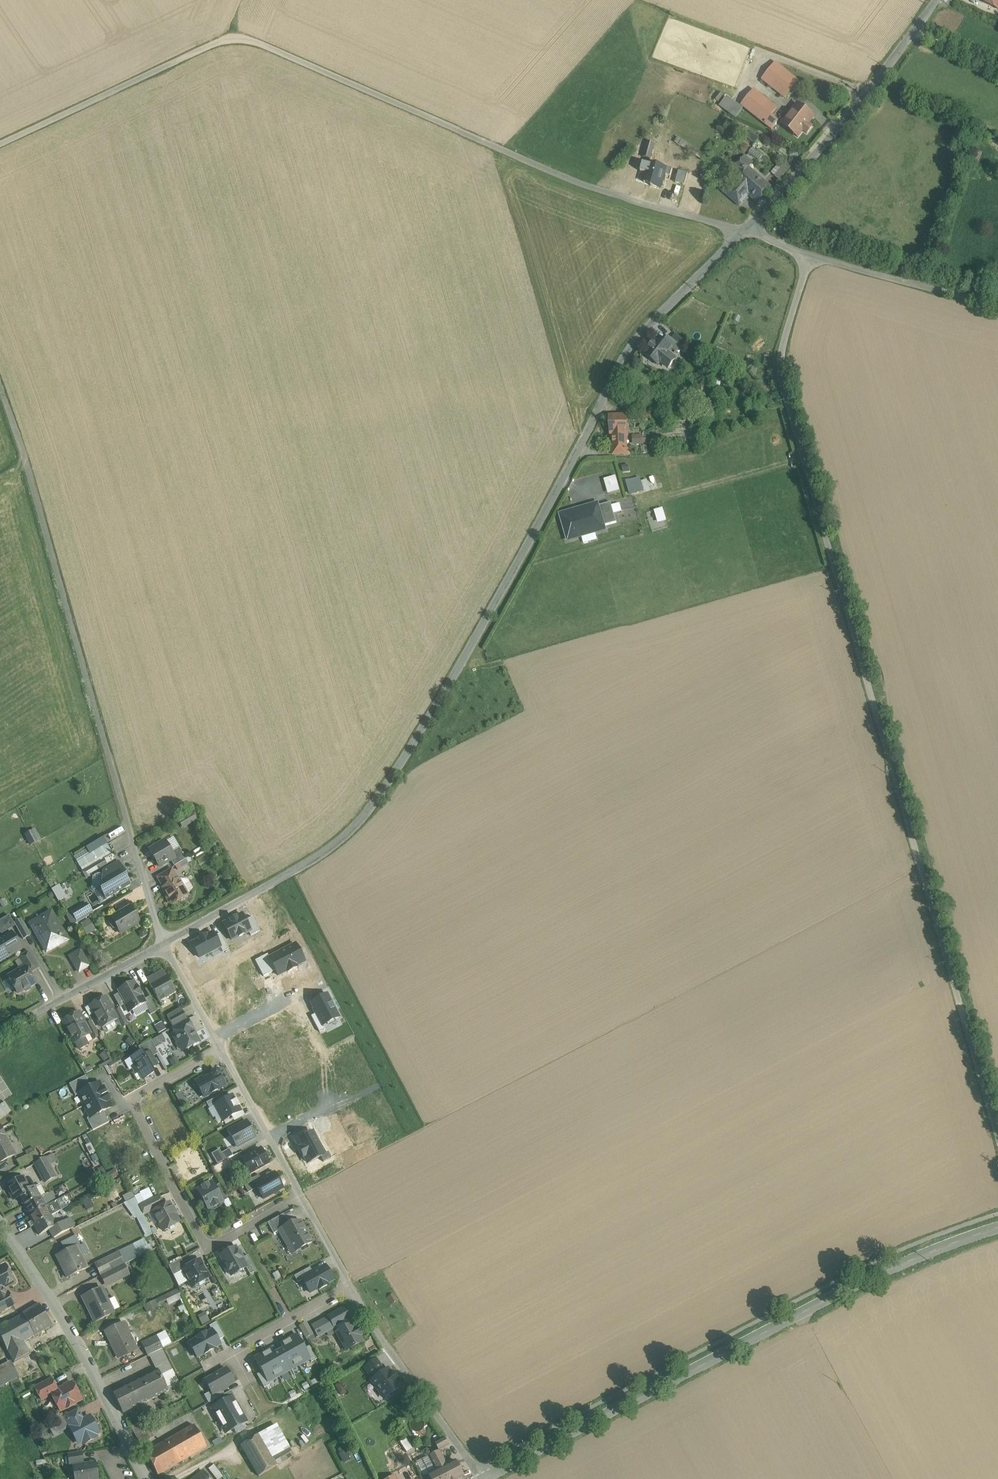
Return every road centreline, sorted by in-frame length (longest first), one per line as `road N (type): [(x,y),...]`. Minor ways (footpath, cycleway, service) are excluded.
road 1 (unclassified): [(165,945),(322,856),(365,817),(510,577),(626,355),(745,229)]
road 2 (unclassified): [(997,1135),(783,382),(786,338),(810,256)]
road 3 (unclassified): [(0,146),(241,38),(603,192),(745,229)]
road 4 (unclassified): [(165,945),(0,380)]
road 5 (tertiary): [(484,1478),(735,1345),(997,1227)]
road 6 (residential): [(301,1197),(216,1246),(202,1242),(134,1103),(222,1051)]
road 7 (unclassified): [(745,229),(875,87),(936,0)]
road 8 (residential): [(146,1478),(62,1317),(0,1225)]
road 9 (residential): [(483,1478),(351,1289)]
road 10 (unclassified): [(810,256),(997,306)]
road 11 (unclassified): [(0,1035),(165,945)]
road 12 (residential): [(351,1289),(204,1369)]
road 13 (residential): [(301,1197),(222,1051)]

